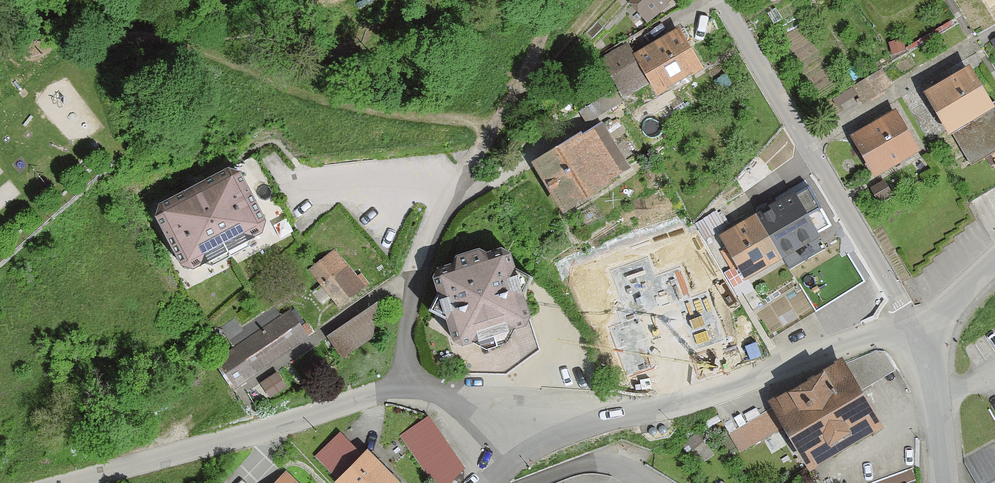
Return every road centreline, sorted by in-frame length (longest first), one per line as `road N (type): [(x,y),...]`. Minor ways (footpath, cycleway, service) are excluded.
road 1 (residential): [(82,482),(394,393),(546,436)]
road 2 (residential): [(910,322),(693,400),(546,436)]
road 3 (residential): [(721,0),(910,322)]
road 4 (residential): [(946,482),(936,384),(910,322)]

